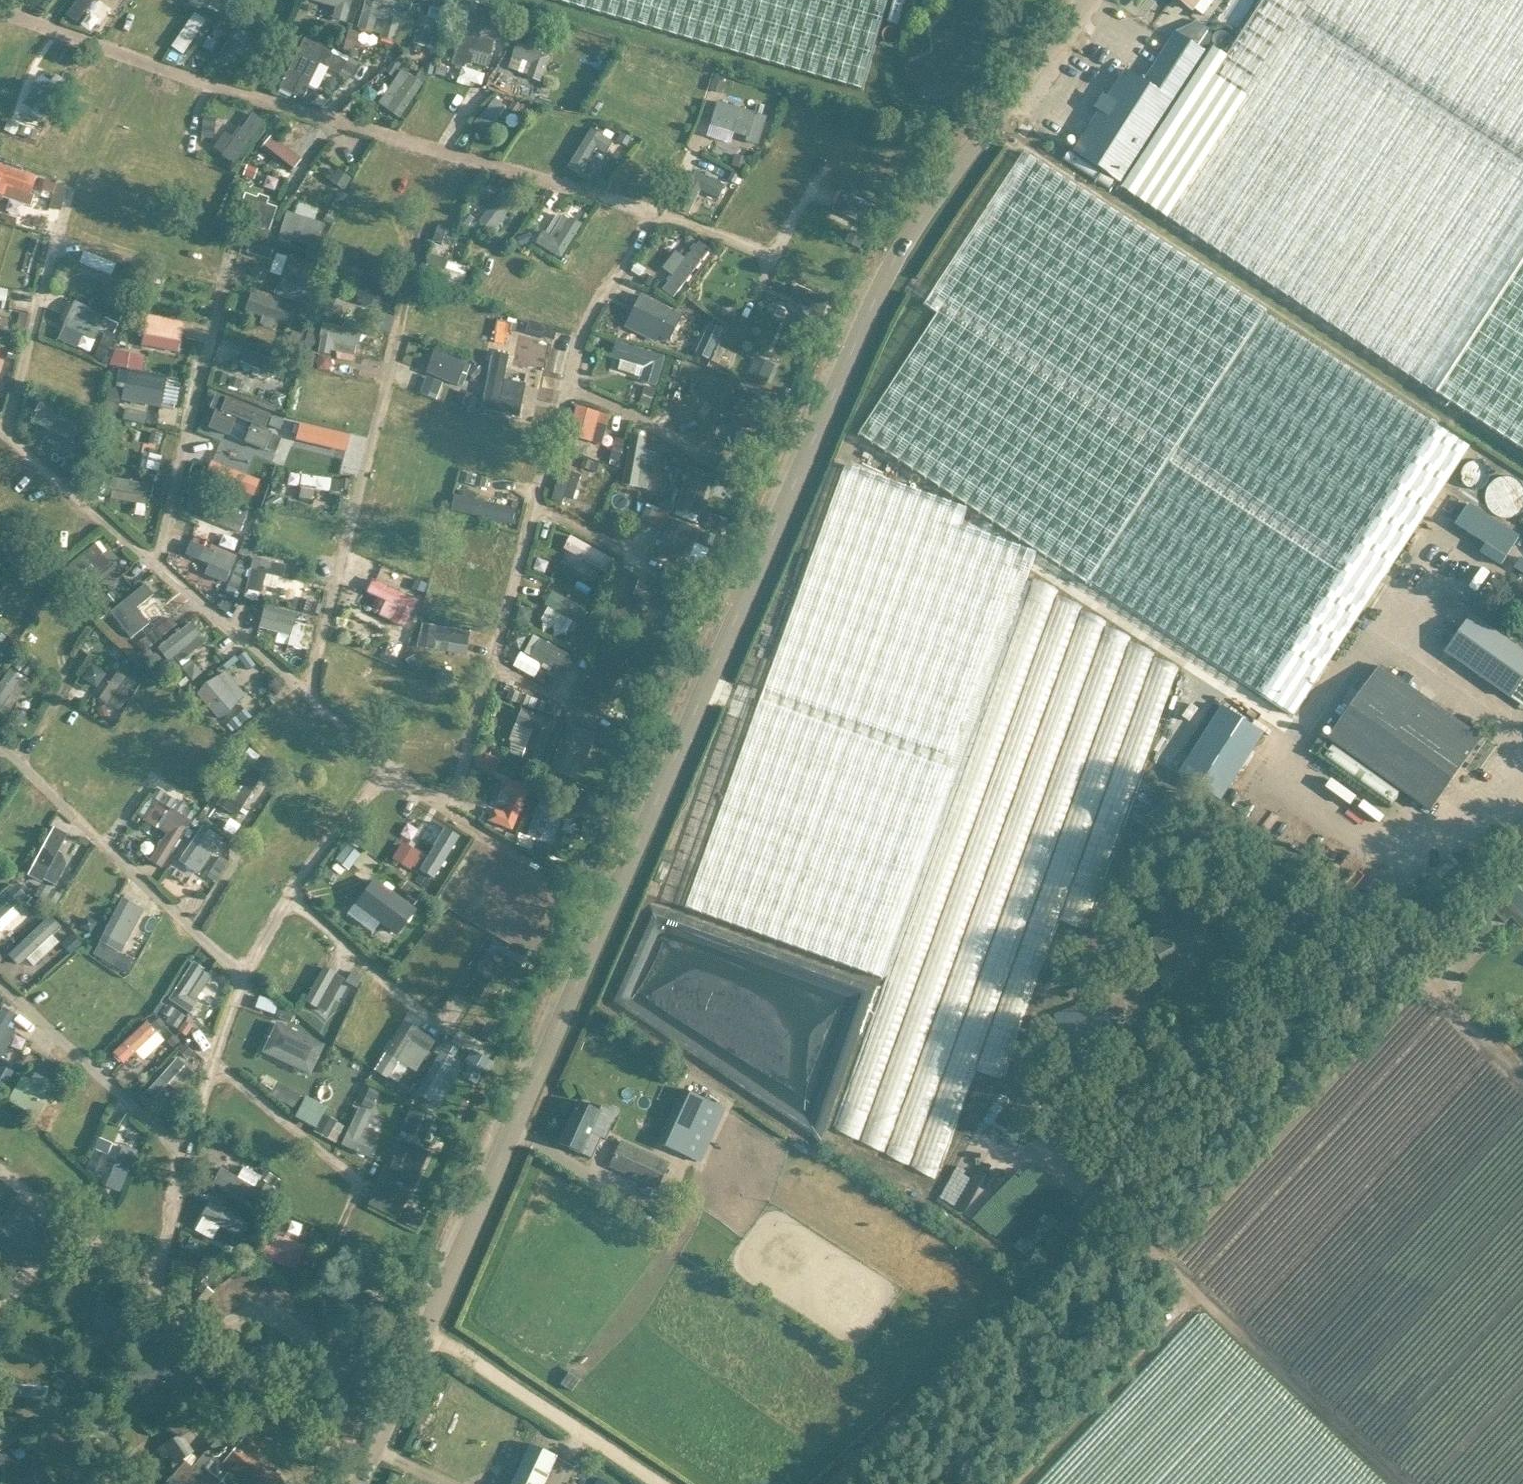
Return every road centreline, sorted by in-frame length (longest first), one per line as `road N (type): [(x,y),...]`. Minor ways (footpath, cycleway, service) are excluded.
road 1 (unclassified): [(368,1483),(881,328),(954,205),(1106,0)]
road 2 (track): [(838,1483),(1522,821)]
road 3 (track): [(432,1338),(652,1483)]

